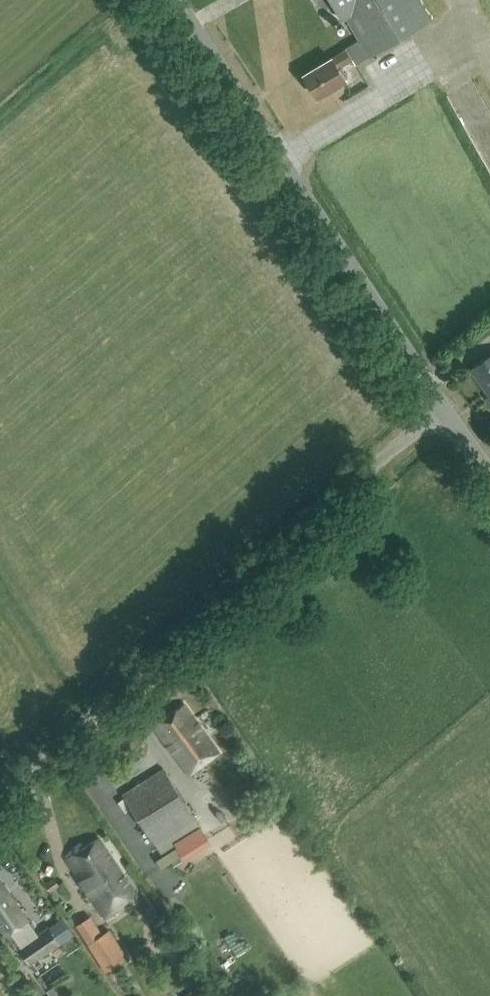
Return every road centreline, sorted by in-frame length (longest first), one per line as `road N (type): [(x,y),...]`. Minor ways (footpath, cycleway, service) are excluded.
road 1 (unclassified): [(0,797),(443,408)]
road 2 (unclassified): [(443,408),(175,0)]

